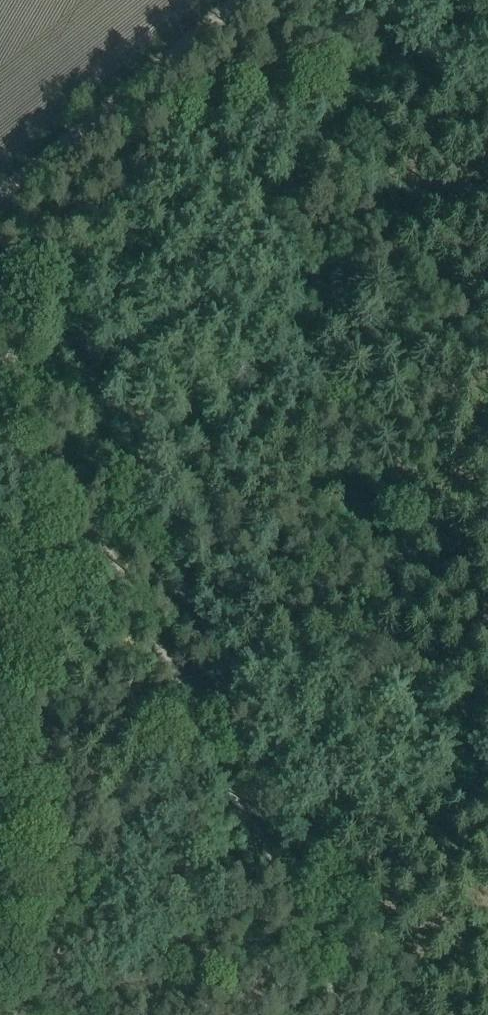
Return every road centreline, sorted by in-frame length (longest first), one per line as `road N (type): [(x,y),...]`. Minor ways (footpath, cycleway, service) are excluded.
road 1 (track): [(370,1014),(306,966),(0,322)]
road 2 (track): [(13,1014),(98,862),(135,771),(187,712)]
road 3 (track): [(0,189),(231,0)]

